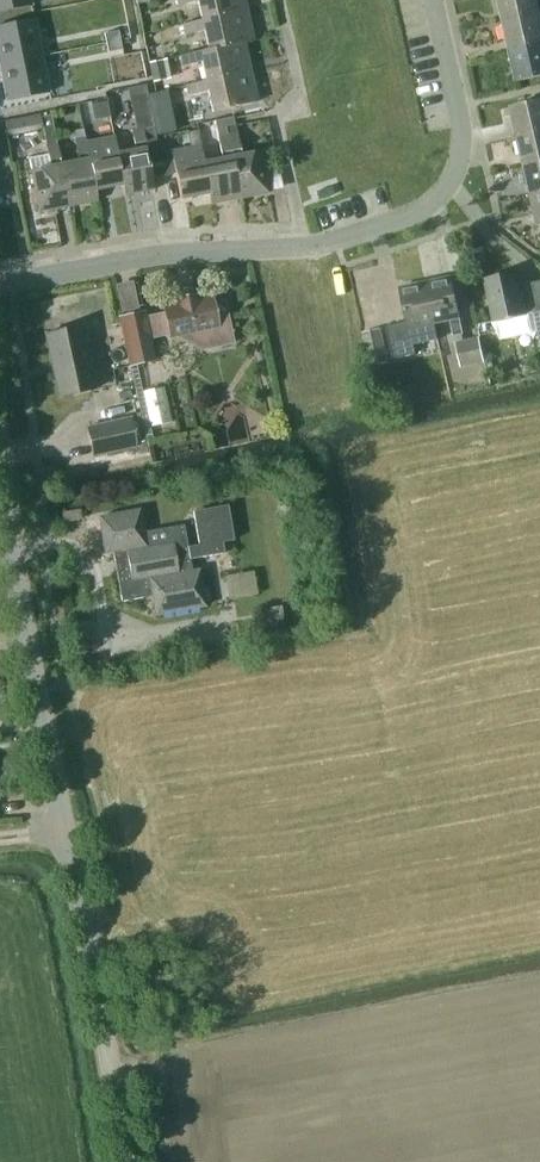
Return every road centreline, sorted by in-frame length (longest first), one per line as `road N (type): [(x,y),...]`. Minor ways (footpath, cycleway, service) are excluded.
road 1 (unclassified): [(126,1161),(0,454)]
road 2 (residential): [(0,283),(169,254),(325,245),(427,208),(452,183),(462,128),(434,0)]

